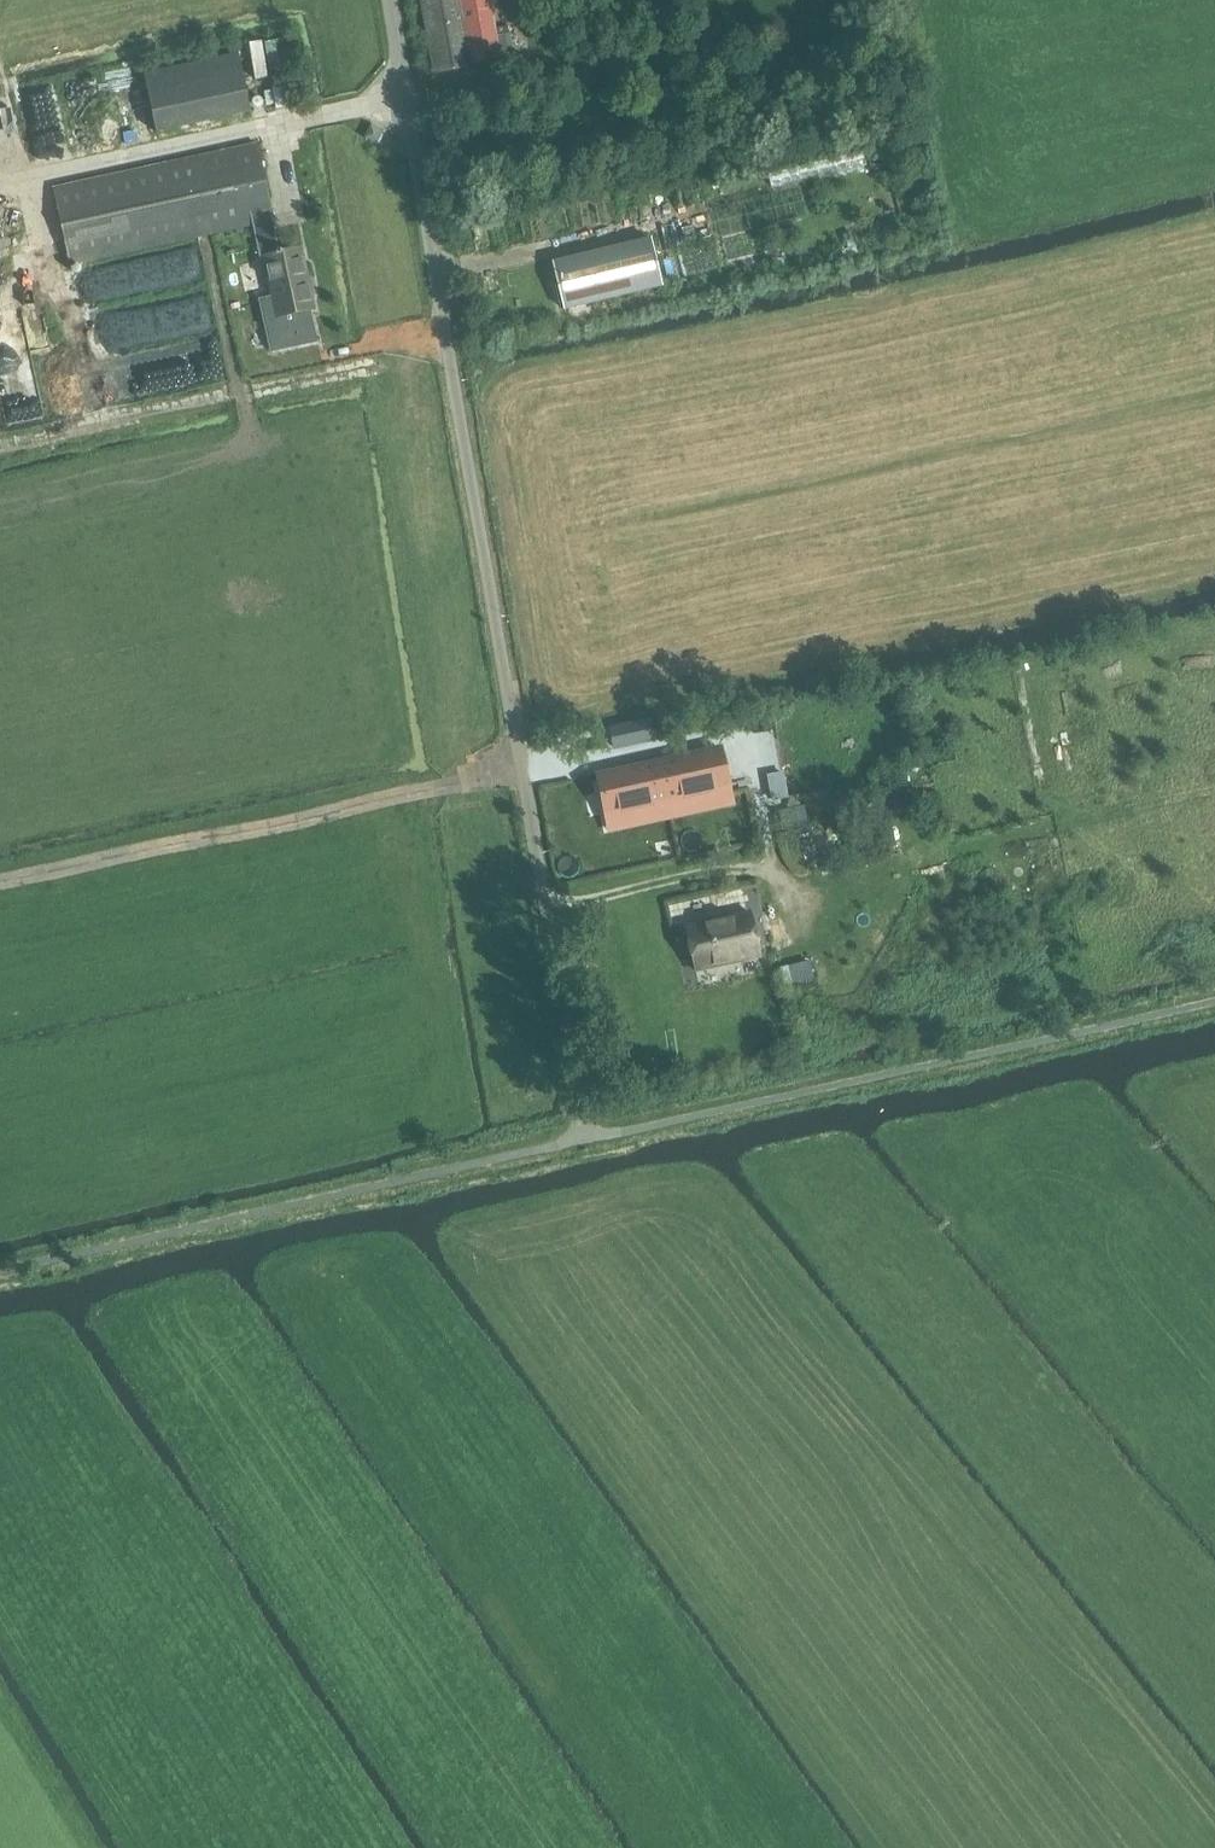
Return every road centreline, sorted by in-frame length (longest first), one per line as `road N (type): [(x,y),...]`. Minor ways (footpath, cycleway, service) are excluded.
road 1 (unclassified): [(585,1138),(463,381),(447,334),(391,0)]
road 2 (track): [(0,448),(382,366),(447,334)]
road 3 (track): [(447,785),(382,366)]
road 4 (track): [(211,242),(250,422)]

